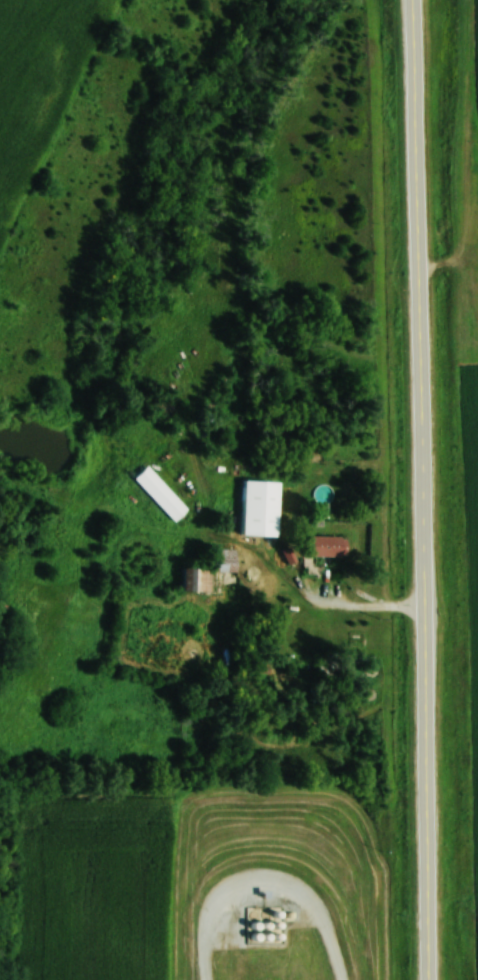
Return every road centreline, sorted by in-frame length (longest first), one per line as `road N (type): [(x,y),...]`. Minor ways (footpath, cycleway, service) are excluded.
road 1 (secondary): [(429,979),(415,0)]

